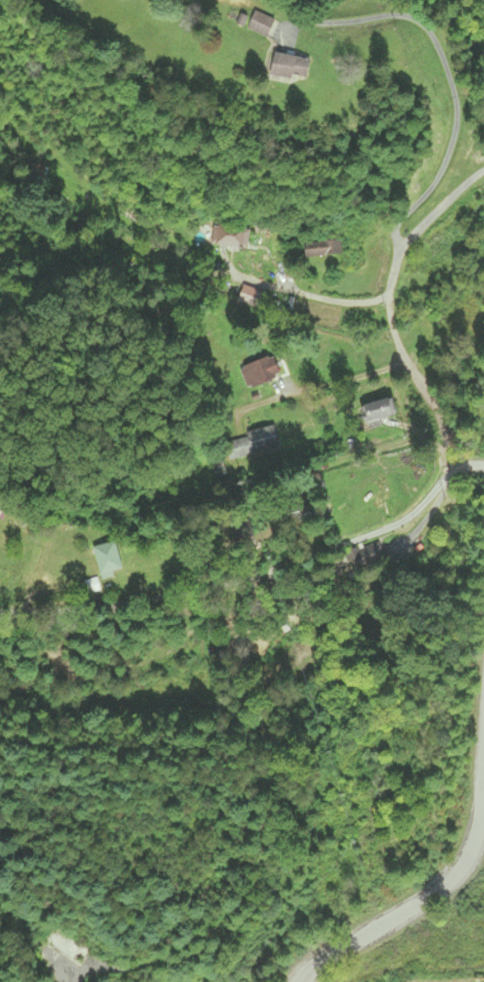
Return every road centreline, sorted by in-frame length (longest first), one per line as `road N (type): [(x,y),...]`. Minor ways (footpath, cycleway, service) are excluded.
road 1 (residential): [(456,468),(410,522),(322,562),(144,606),(25,618),(0,611)]
road 2 (residential): [(21,143),(158,255),(315,299),(391,300)]
road 3 (residential): [(483,175),(400,251),(391,300),(407,364),(456,468),(483,469)]
road 4 (residential): [(483,774),(466,863),(437,896),(323,957),(300,981)]
road 5 (track): [(407,364),(226,416)]

